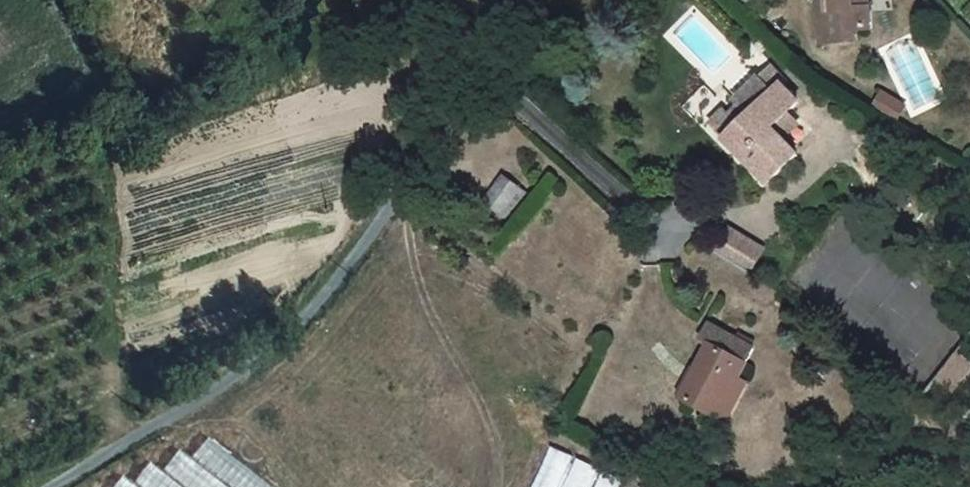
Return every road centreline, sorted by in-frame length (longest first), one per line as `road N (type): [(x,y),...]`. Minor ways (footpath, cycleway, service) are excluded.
road 1 (track): [(56,486),(296,347),(479,73)]
road 2 (track): [(498,486),(493,429),(426,303),(402,188)]

